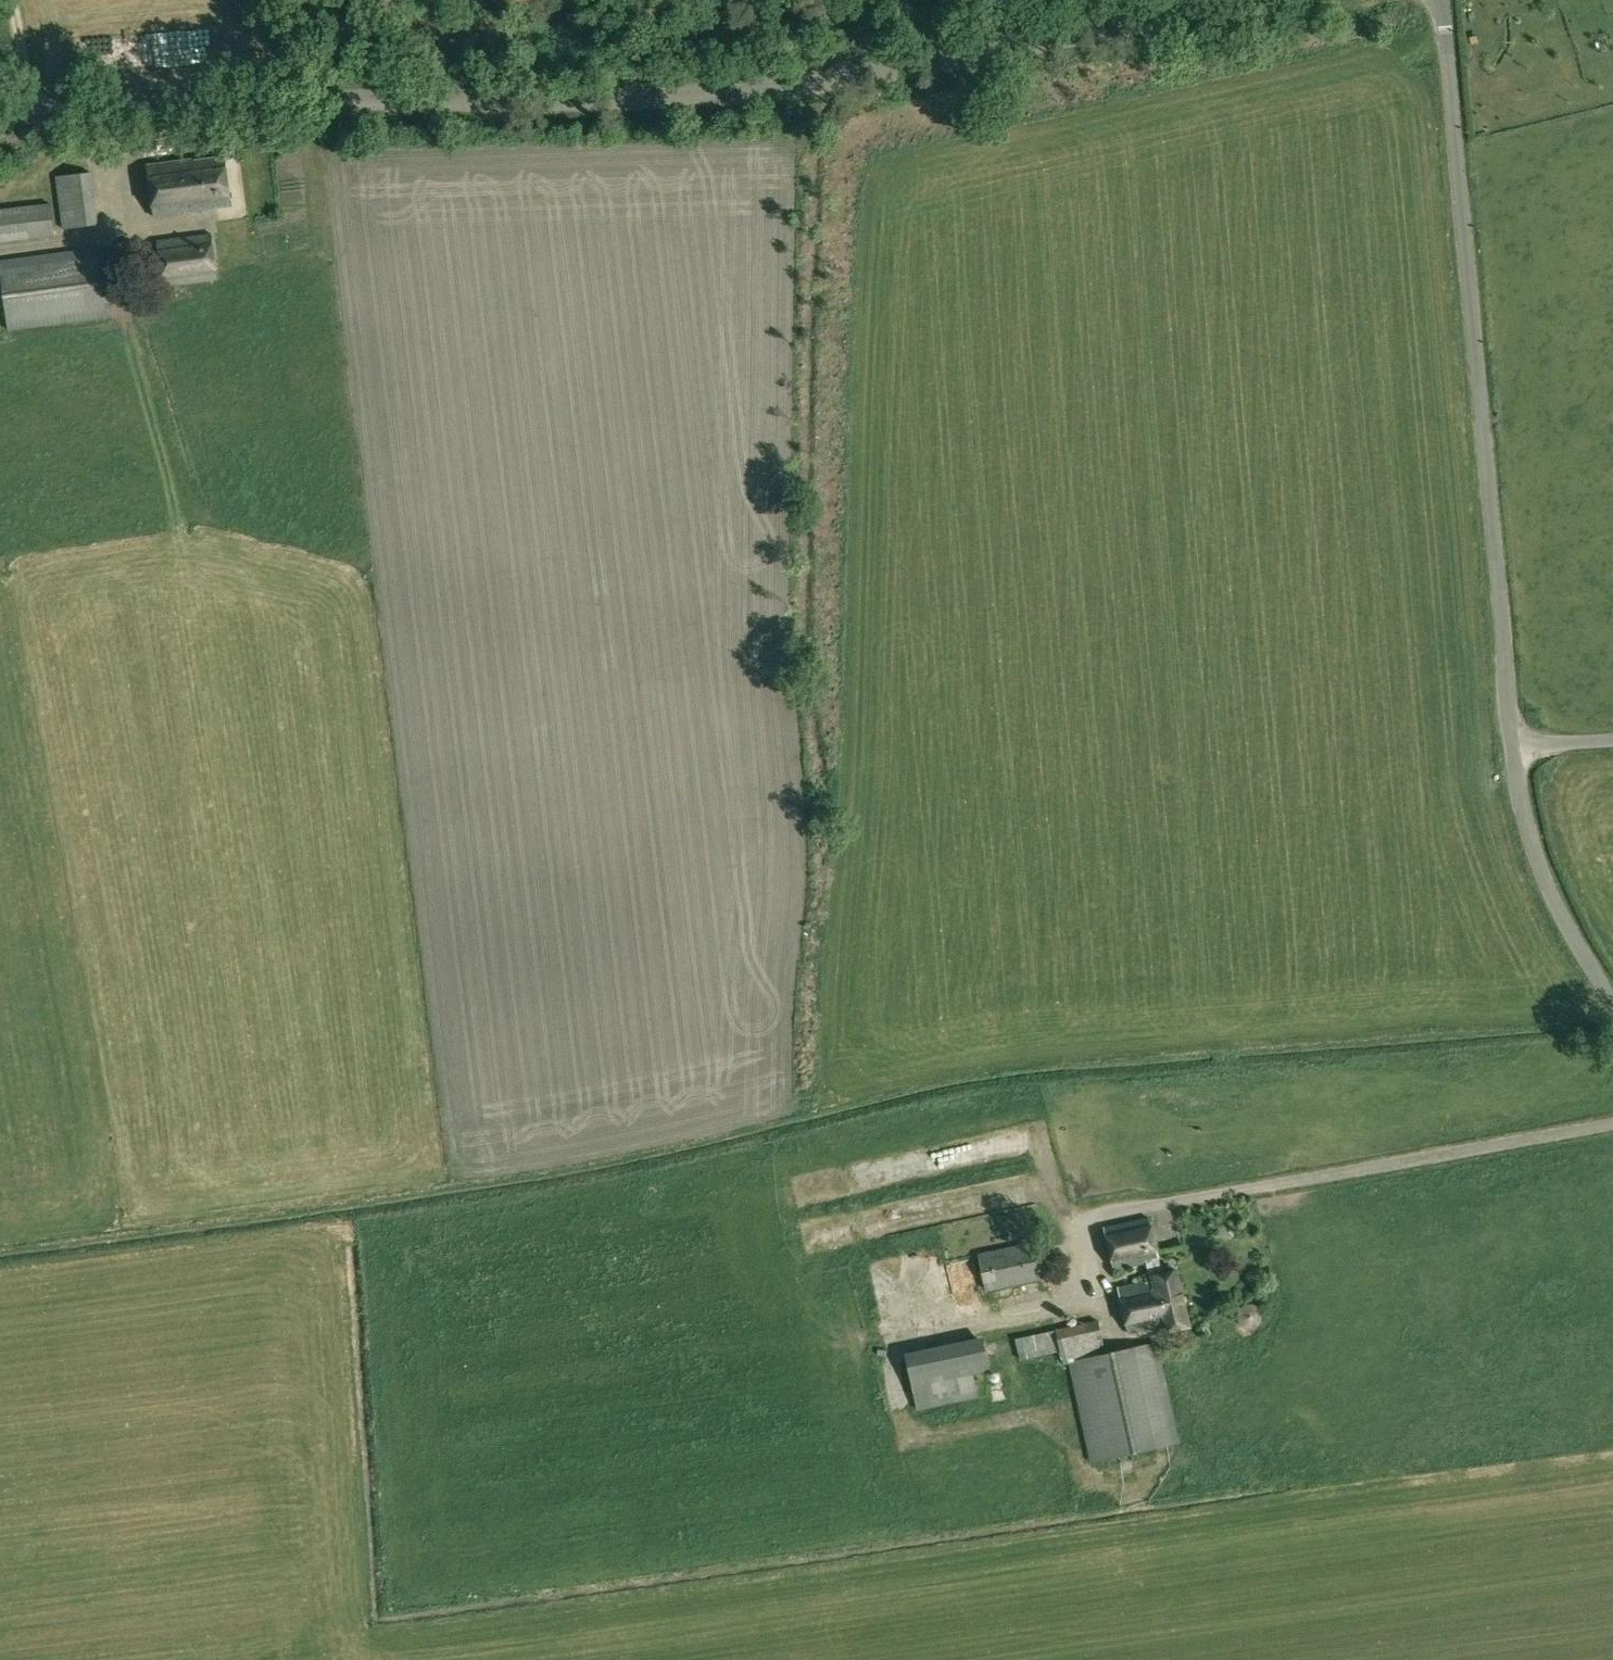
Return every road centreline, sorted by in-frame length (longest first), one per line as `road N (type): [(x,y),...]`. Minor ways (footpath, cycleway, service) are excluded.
road 1 (unclassified): [(0,118),(238,101),(743,93),(1251,0)]
road 2 (unclassified): [(1612,999),(1553,902),(1521,812),(1441,0)]

